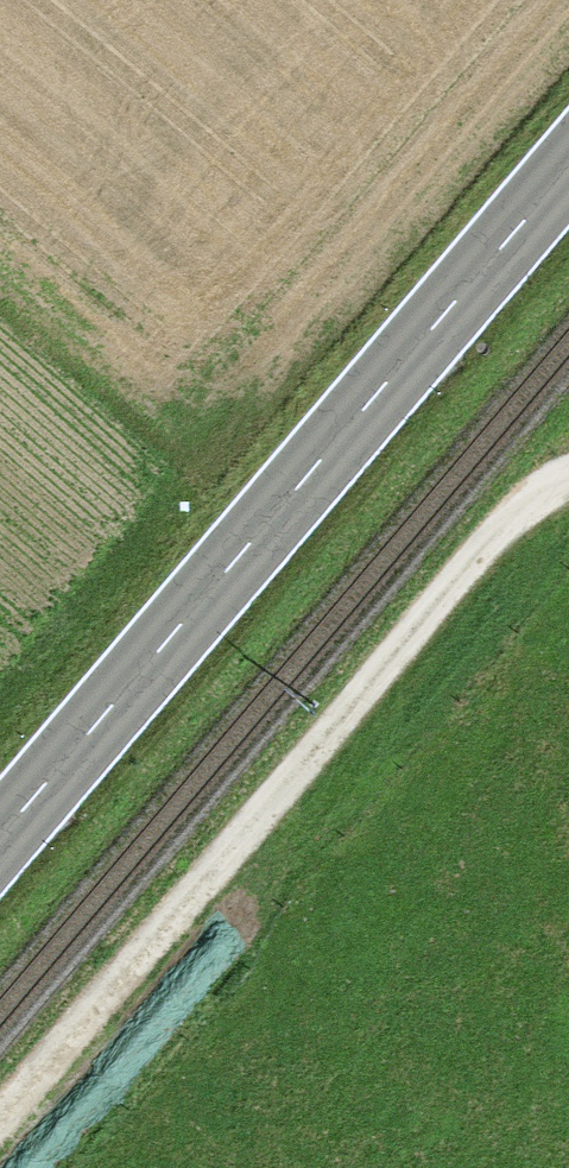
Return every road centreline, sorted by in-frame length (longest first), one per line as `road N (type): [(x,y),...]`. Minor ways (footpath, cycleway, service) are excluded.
road 1 (primary): [(0,838),(568,168)]
road 2 (track): [(568,493),(524,505),(0,1121)]

